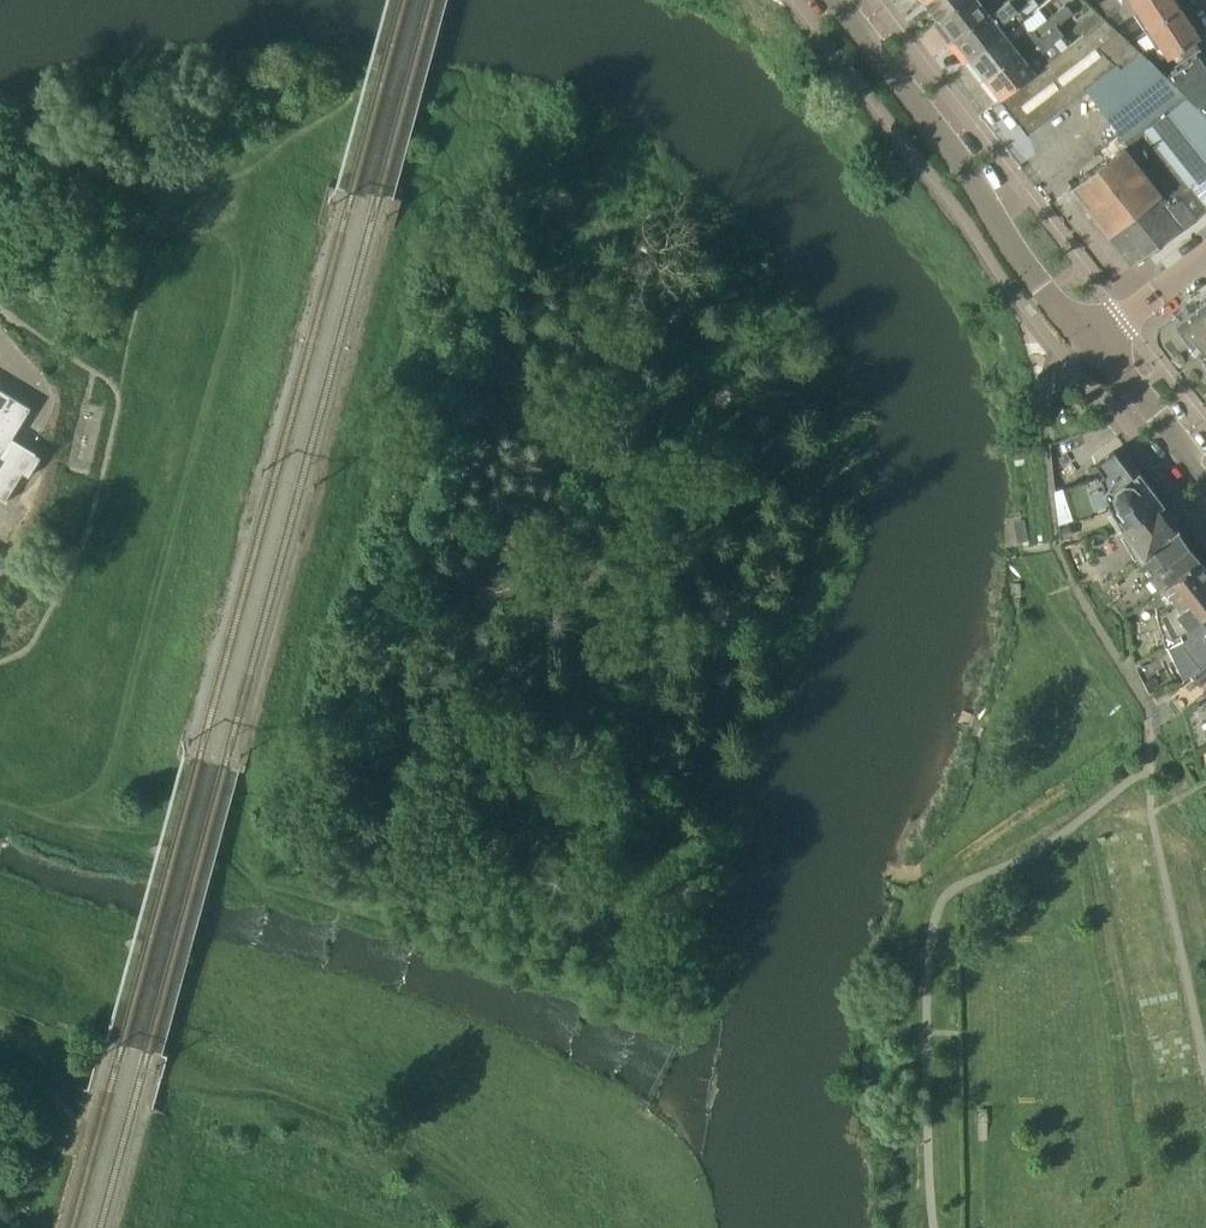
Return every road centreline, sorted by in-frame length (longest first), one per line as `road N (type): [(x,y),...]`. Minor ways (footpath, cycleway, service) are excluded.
road 1 (tertiary): [(1093,341),(1017,256),(957,154),(836,0)]
road 2 (track): [(170,1095),(49,1063),(0,1033)]
road 3 (tertiary): [(1205,476),(1093,341)]
road 4 (residential): [(1093,341),(1205,252)]

